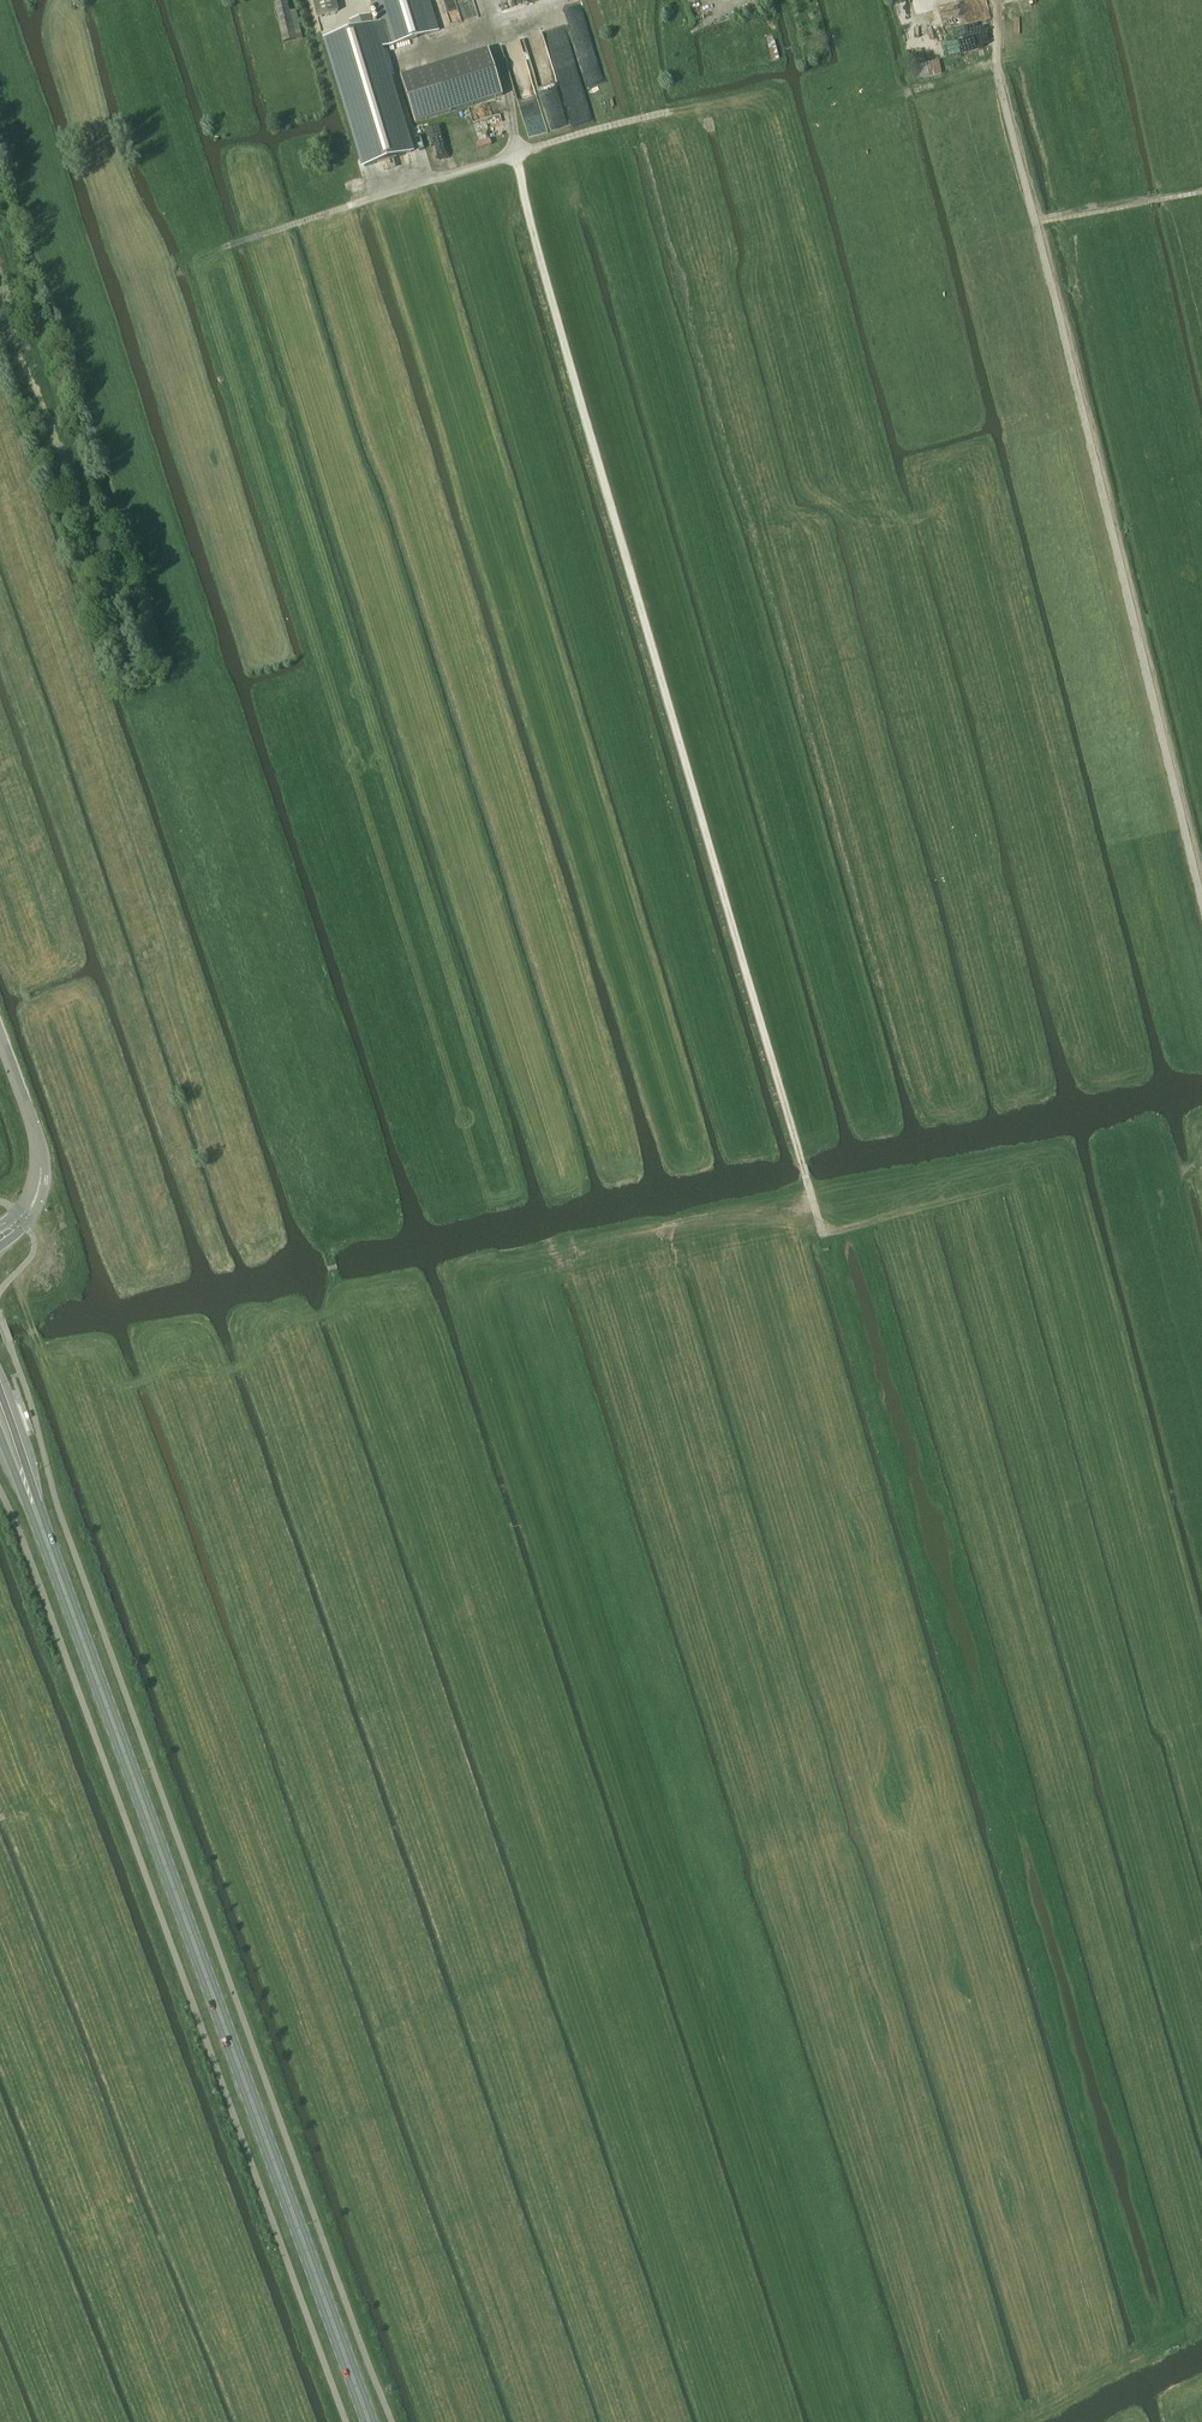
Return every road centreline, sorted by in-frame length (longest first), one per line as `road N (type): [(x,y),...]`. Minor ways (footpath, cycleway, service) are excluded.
road 1 (track): [(823,1223),(654,655),(517,164),(481,0)]
road 2 (primary): [(33,1504),(369,2421)]
road 3 (tertiary): [(20,1220),(39,1189),(42,1158),(0,1038)]

